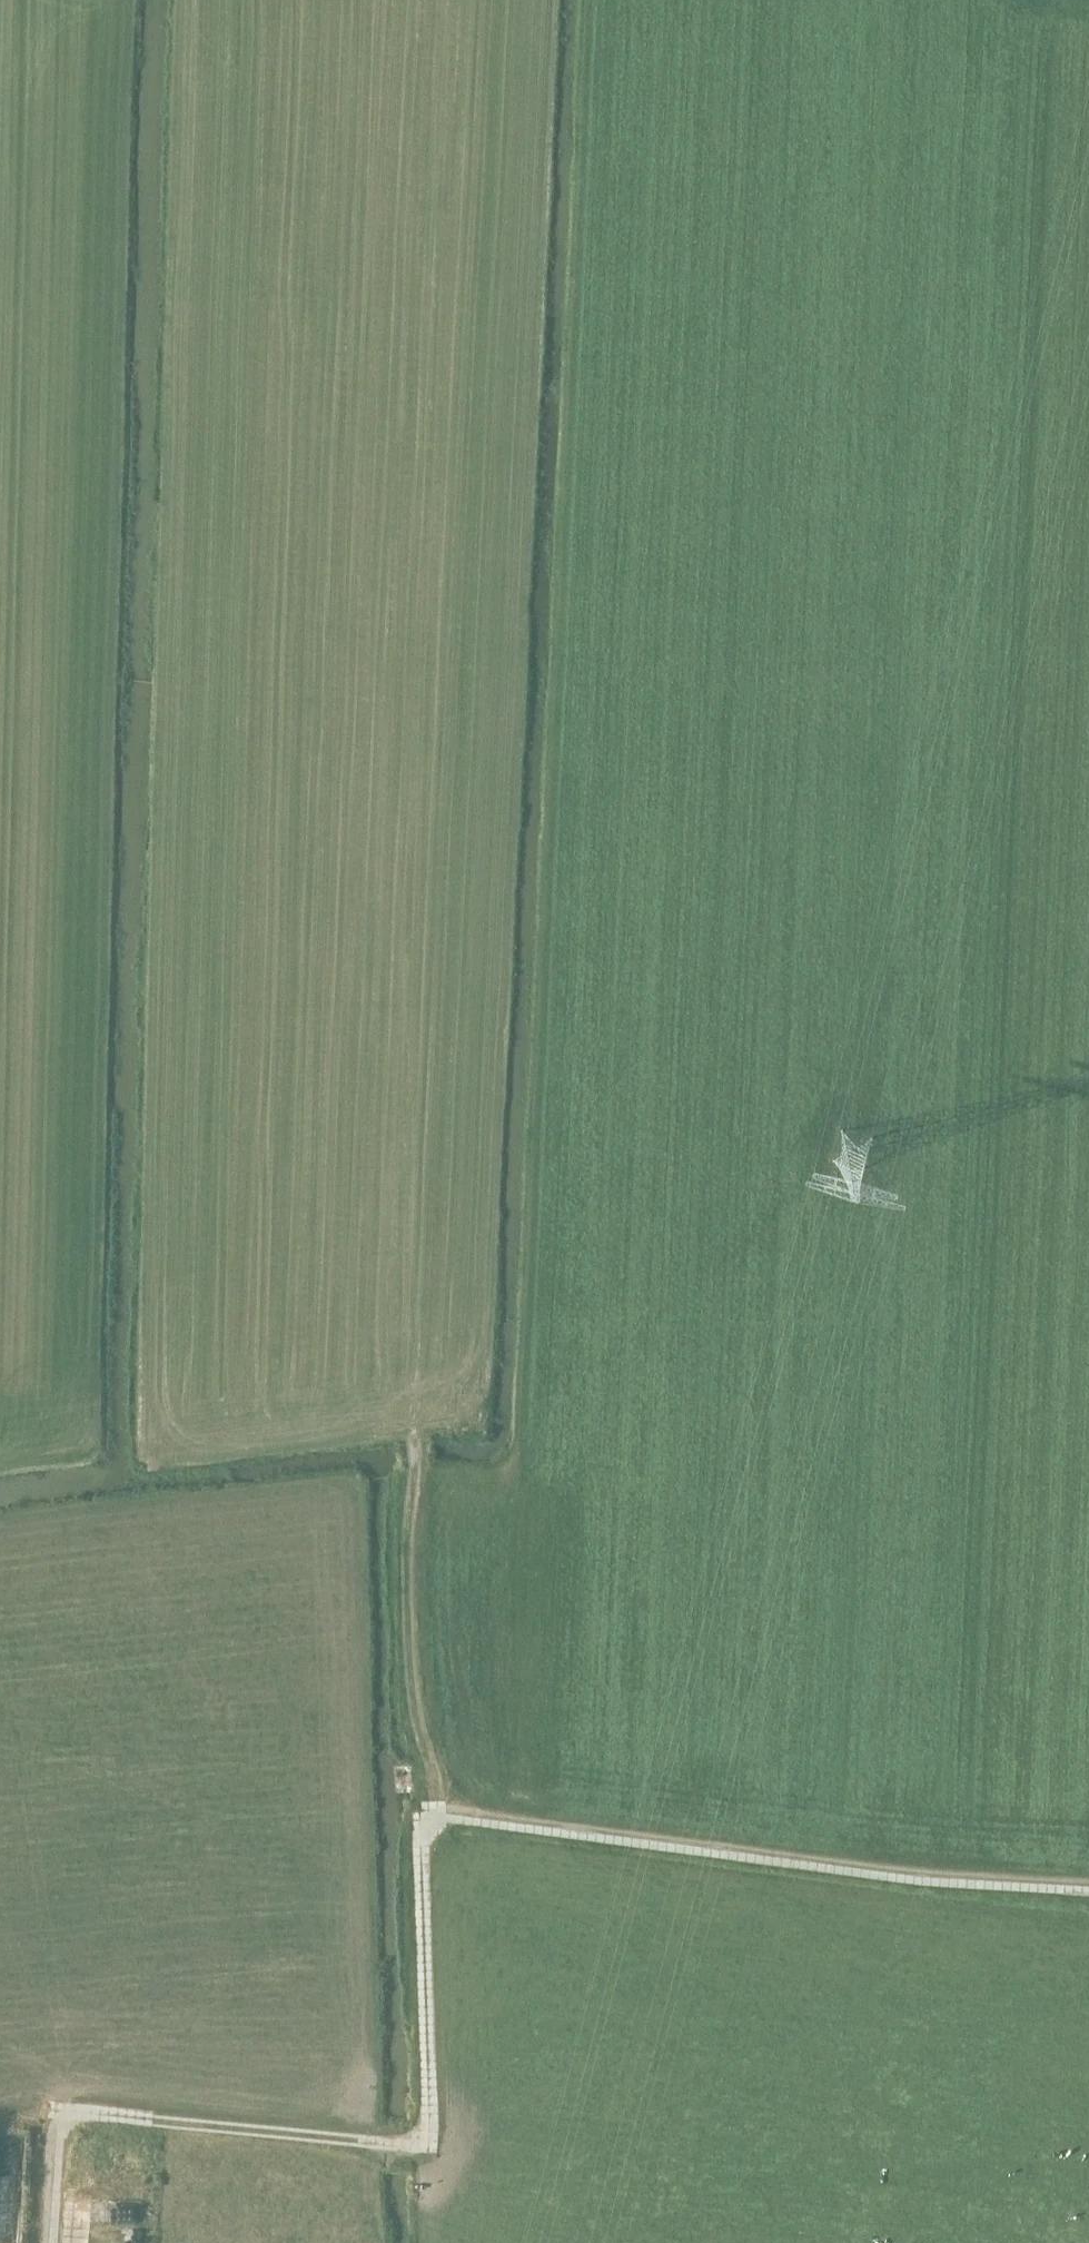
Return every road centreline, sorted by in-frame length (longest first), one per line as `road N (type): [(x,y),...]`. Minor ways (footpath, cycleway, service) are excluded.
road 1 (track): [(1088,1884),(431,1803),(429,2150),(65,2116),(51,2242)]

